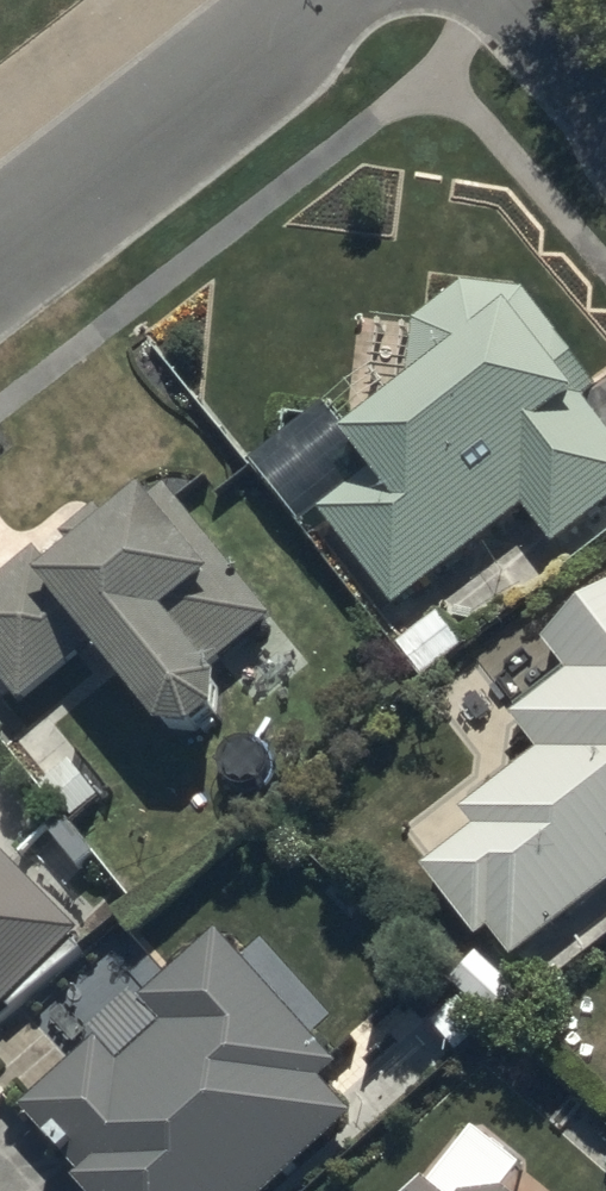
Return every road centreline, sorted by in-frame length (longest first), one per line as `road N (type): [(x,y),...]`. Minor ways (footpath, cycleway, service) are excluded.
road 1 (residential): [(329,0),(0,251)]
road 2 (residential): [(514,0),(605,107)]

